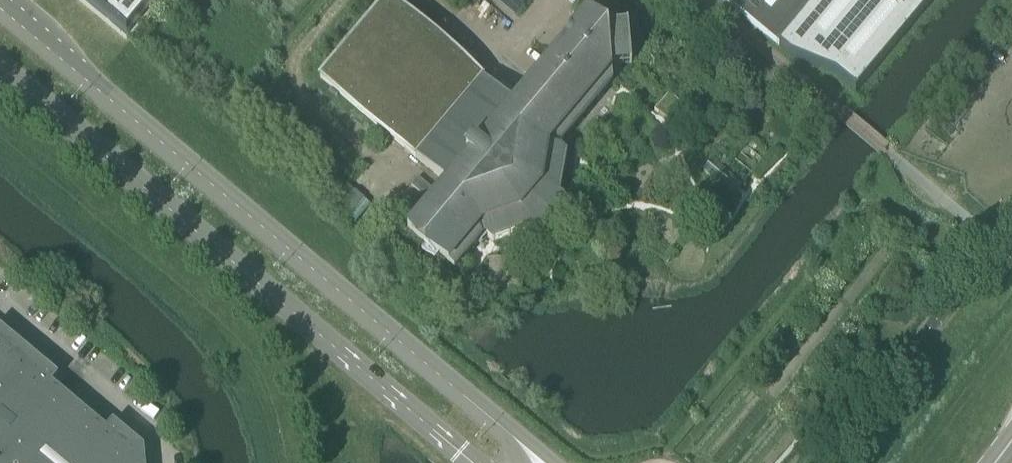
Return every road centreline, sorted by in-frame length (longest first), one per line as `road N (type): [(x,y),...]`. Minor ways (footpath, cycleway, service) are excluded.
road 1 (tertiary): [(554,462),(0,2)]
road 2 (tertiary): [(0,66),(479,462)]

